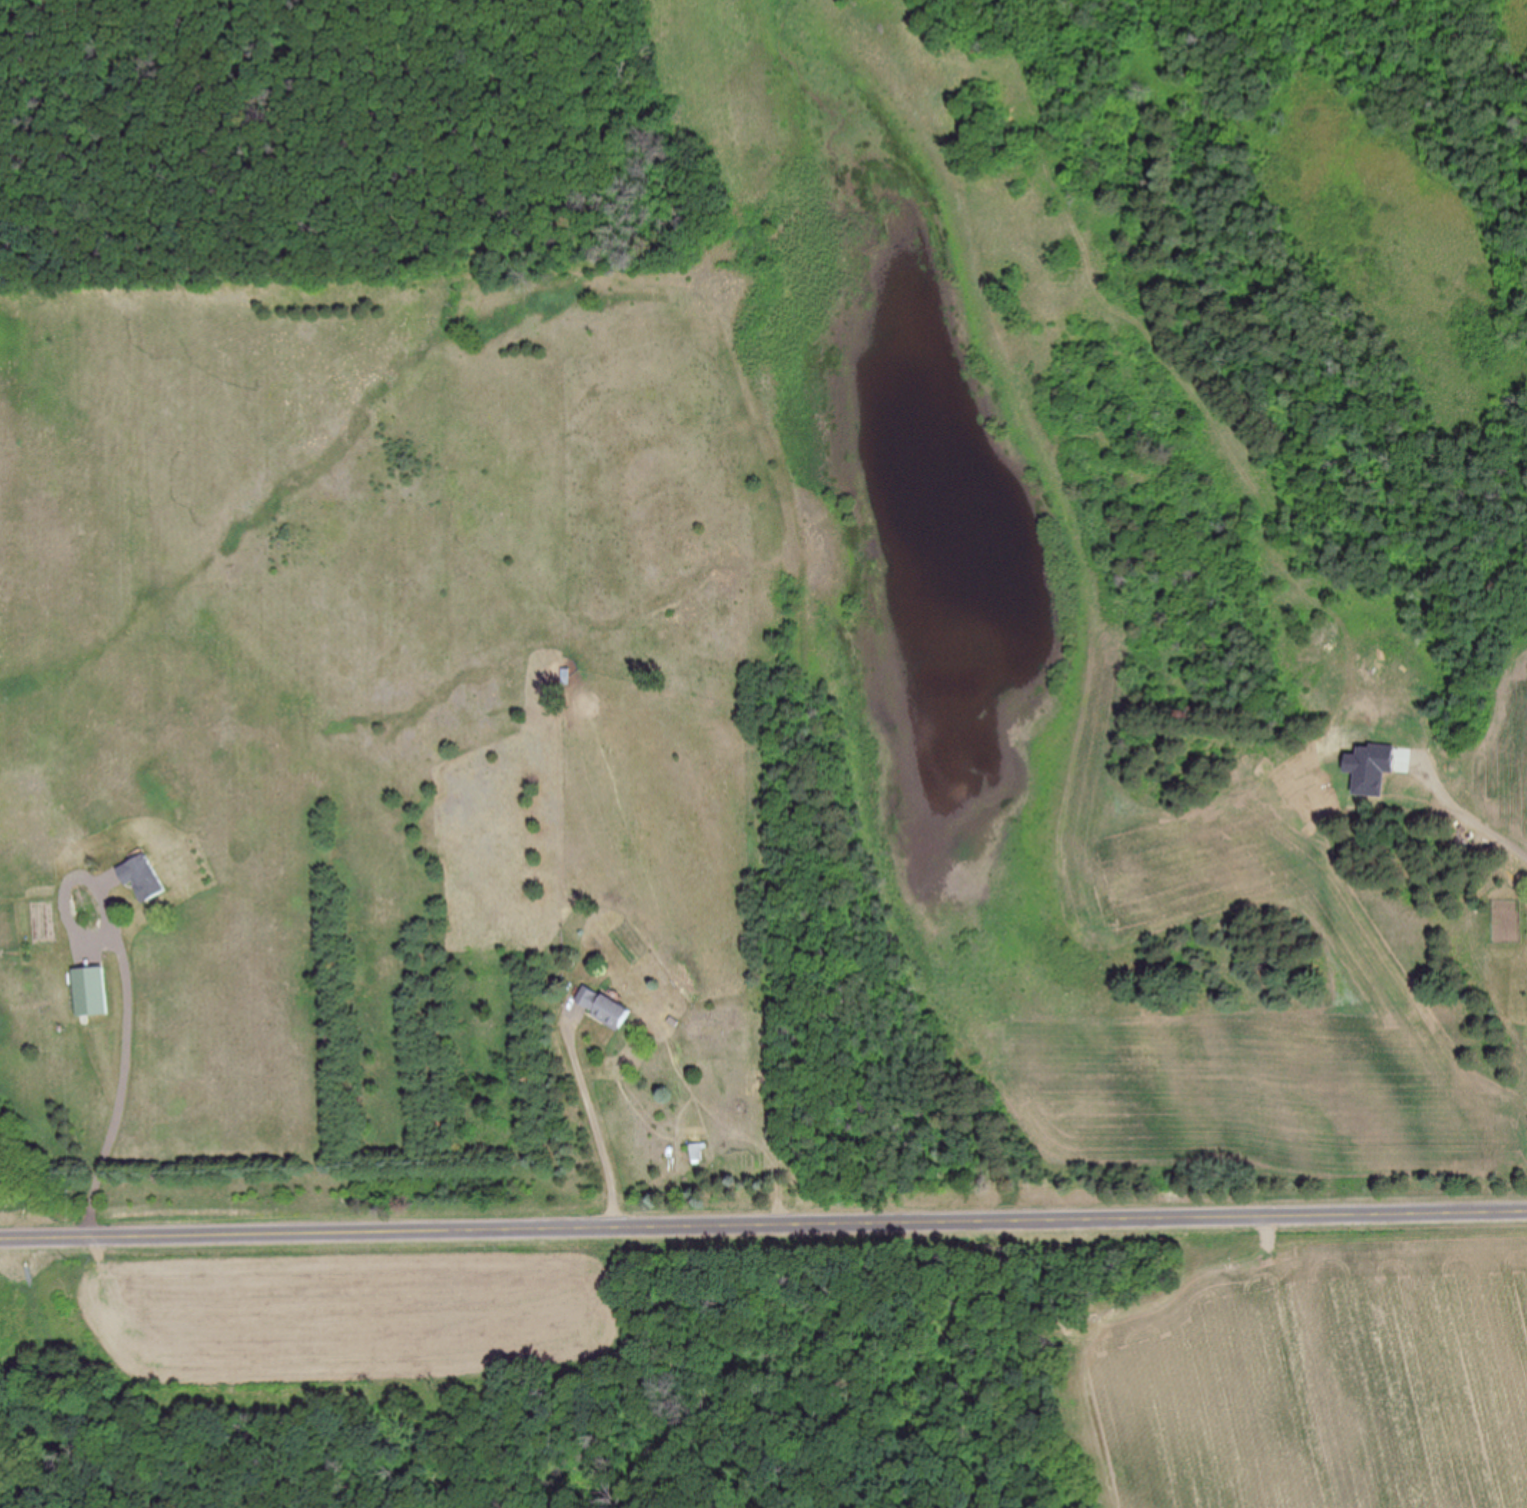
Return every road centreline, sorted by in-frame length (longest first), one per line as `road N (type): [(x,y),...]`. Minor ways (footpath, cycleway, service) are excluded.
road 1 (tertiary): [(1526,1212),(0,1239)]

